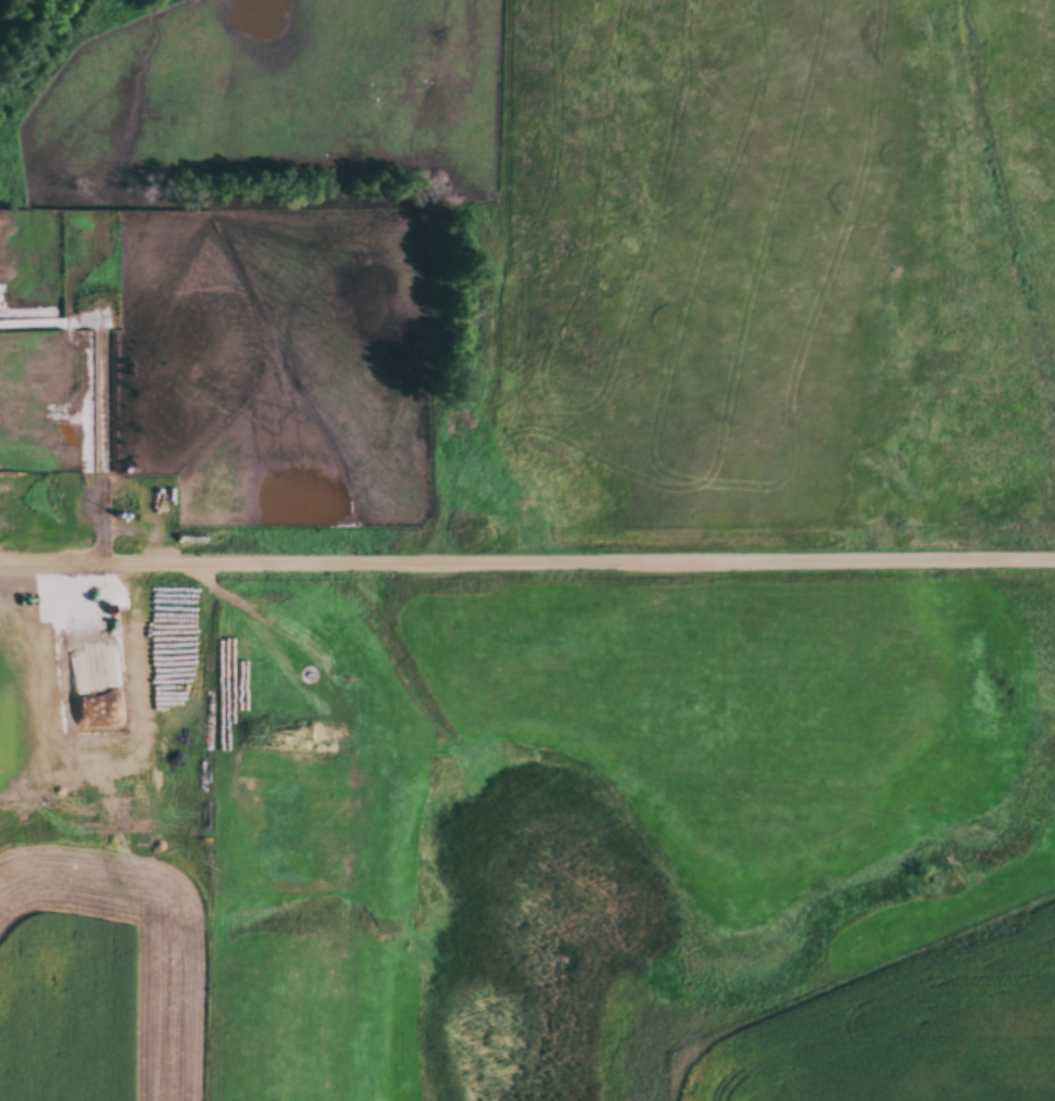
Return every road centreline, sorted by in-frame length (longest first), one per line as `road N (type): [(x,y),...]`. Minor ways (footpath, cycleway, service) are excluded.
road 1 (track): [(1054,558),(0,563)]

